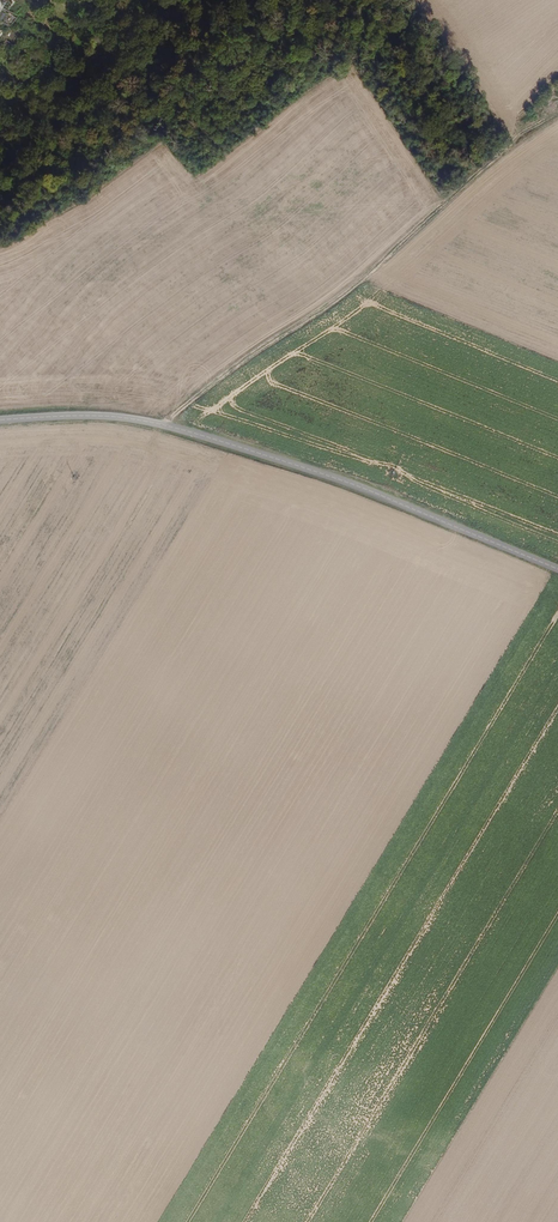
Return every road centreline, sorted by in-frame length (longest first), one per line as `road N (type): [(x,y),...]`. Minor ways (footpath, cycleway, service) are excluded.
road 1 (tertiary): [(557,570),(353,484),(196,434),(87,415),(0,420)]
road 2 (track): [(165,426),(195,394),(339,300),(494,159),(557,112)]

